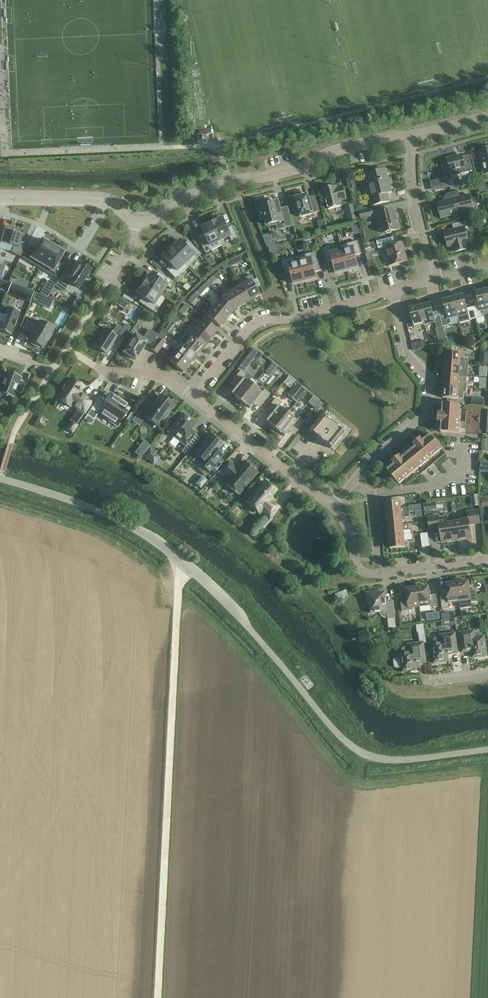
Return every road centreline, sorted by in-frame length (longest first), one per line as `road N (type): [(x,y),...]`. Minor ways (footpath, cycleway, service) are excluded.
road 1 (unclassified): [(0,478),(117,519),(169,554),(355,750),(392,760),(487,751)]
road 2 (unclassified): [(140,227),(216,186),(408,139)]
road 3 (residential): [(195,396),(246,329),(394,294)]
road 4 (residential): [(354,482),(431,406),(432,387),(404,342),(394,294)]
road 5 (residential): [(487,561),(371,575),(356,566),(349,532),(332,506)]
road 6 (residential): [(332,506),(195,396)]
road 7 (unclassified): [(140,227),(102,201),(0,197)]
road 8 (residential): [(434,282),(408,139)]
road 9 (residential): [(195,396),(147,373),(116,373),(74,354)]

